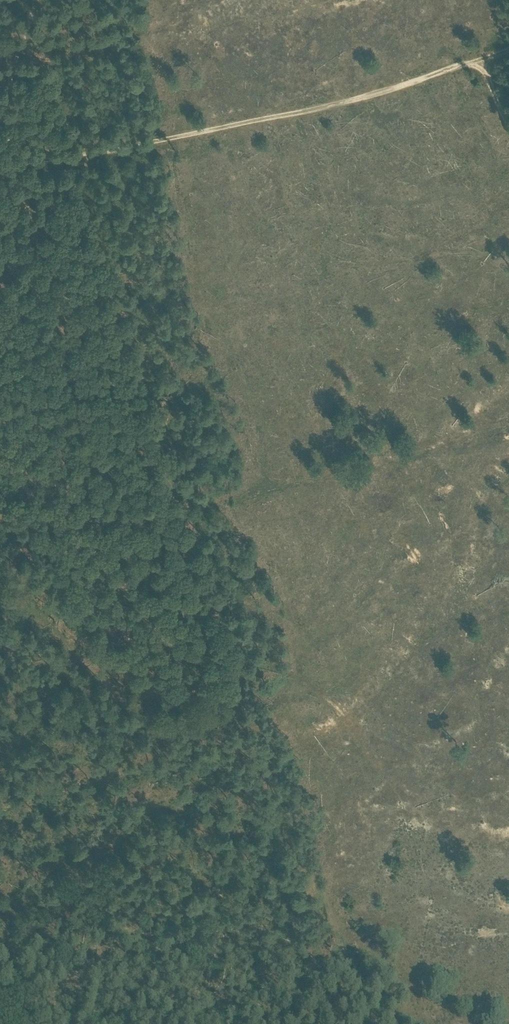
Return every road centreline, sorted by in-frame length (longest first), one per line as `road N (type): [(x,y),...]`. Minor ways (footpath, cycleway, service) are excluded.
road 1 (track): [(14,162),(102,510),(178,512),(193,534),(215,619),(235,644),(323,695),(361,728),(397,795),(429,881),(419,999),(439,1023)]
road 2 (track): [(0,548),(85,632),(297,782),(360,1023)]

